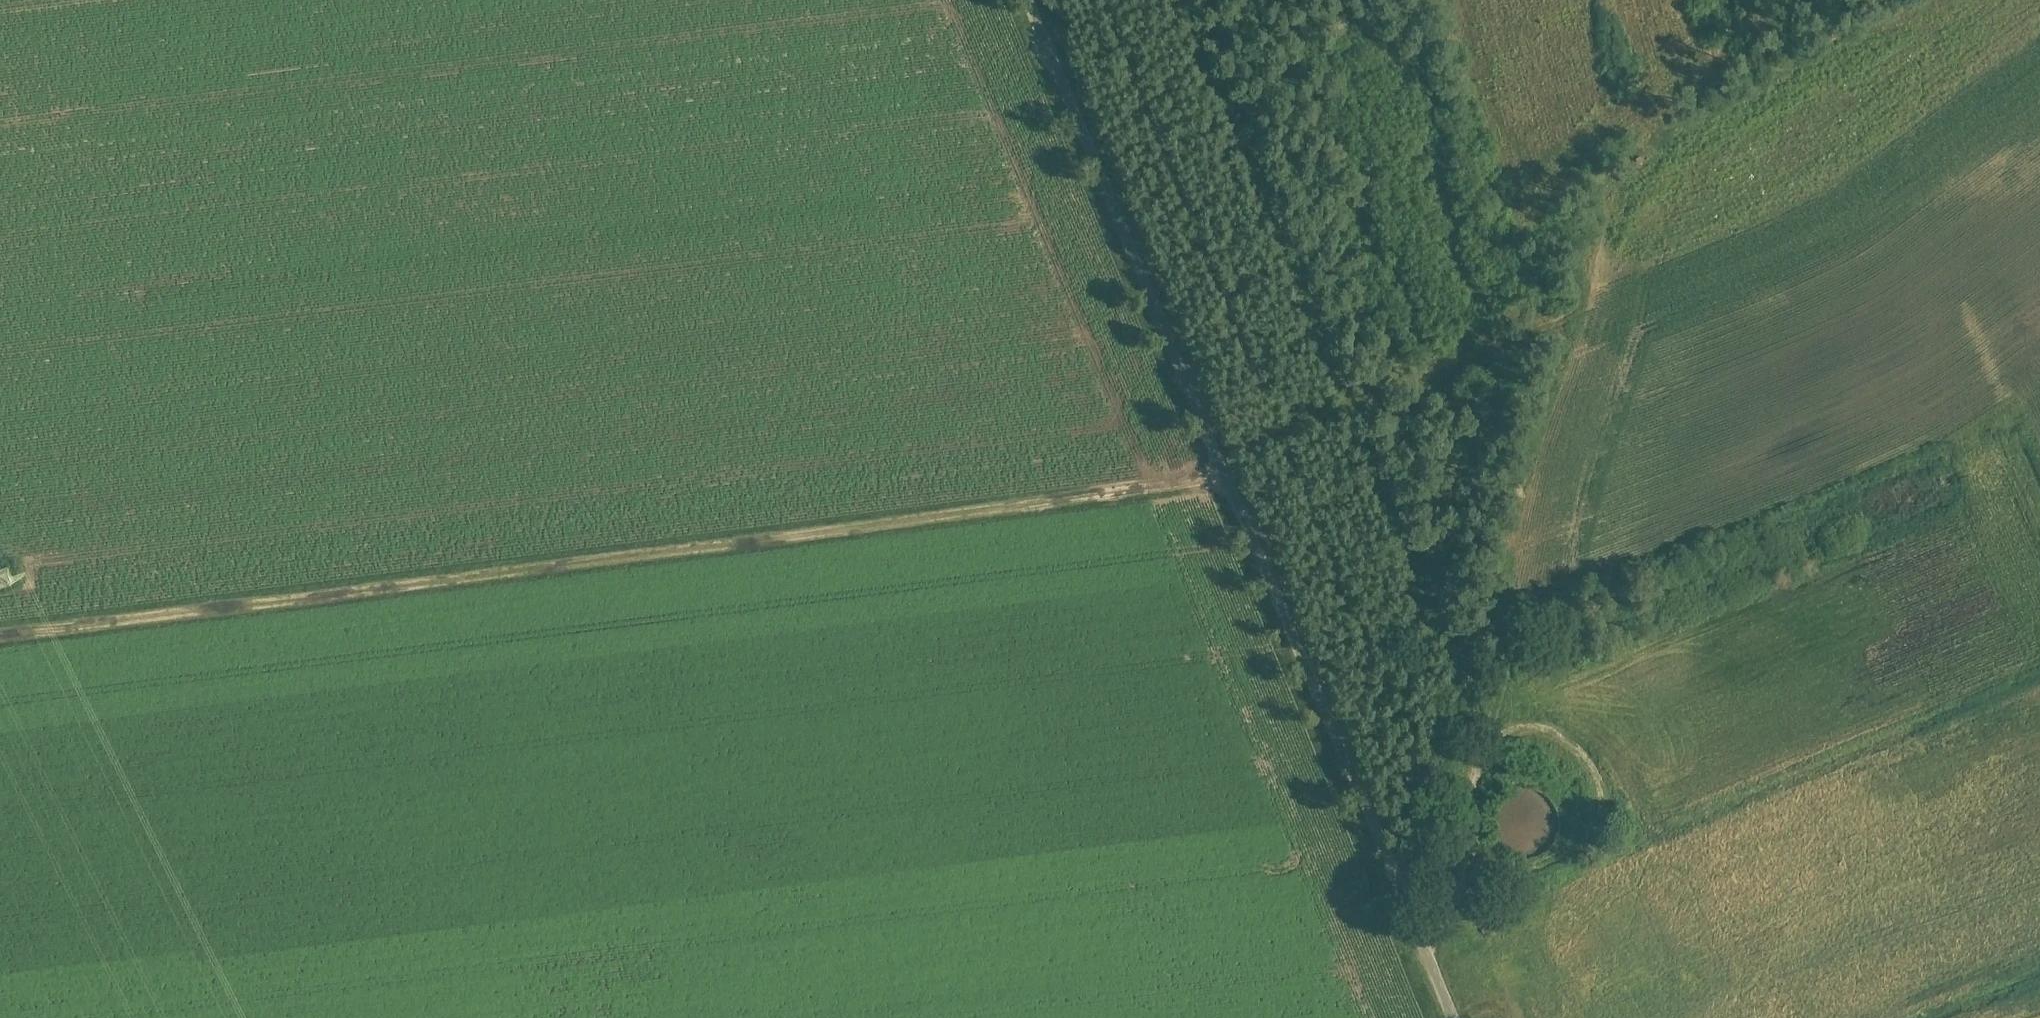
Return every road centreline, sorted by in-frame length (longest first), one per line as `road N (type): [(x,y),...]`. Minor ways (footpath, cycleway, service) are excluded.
road 1 (track): [(0,638),(609,565),(1224,476)]
road 2 (track): [(1454,1017),(1024,0)]

